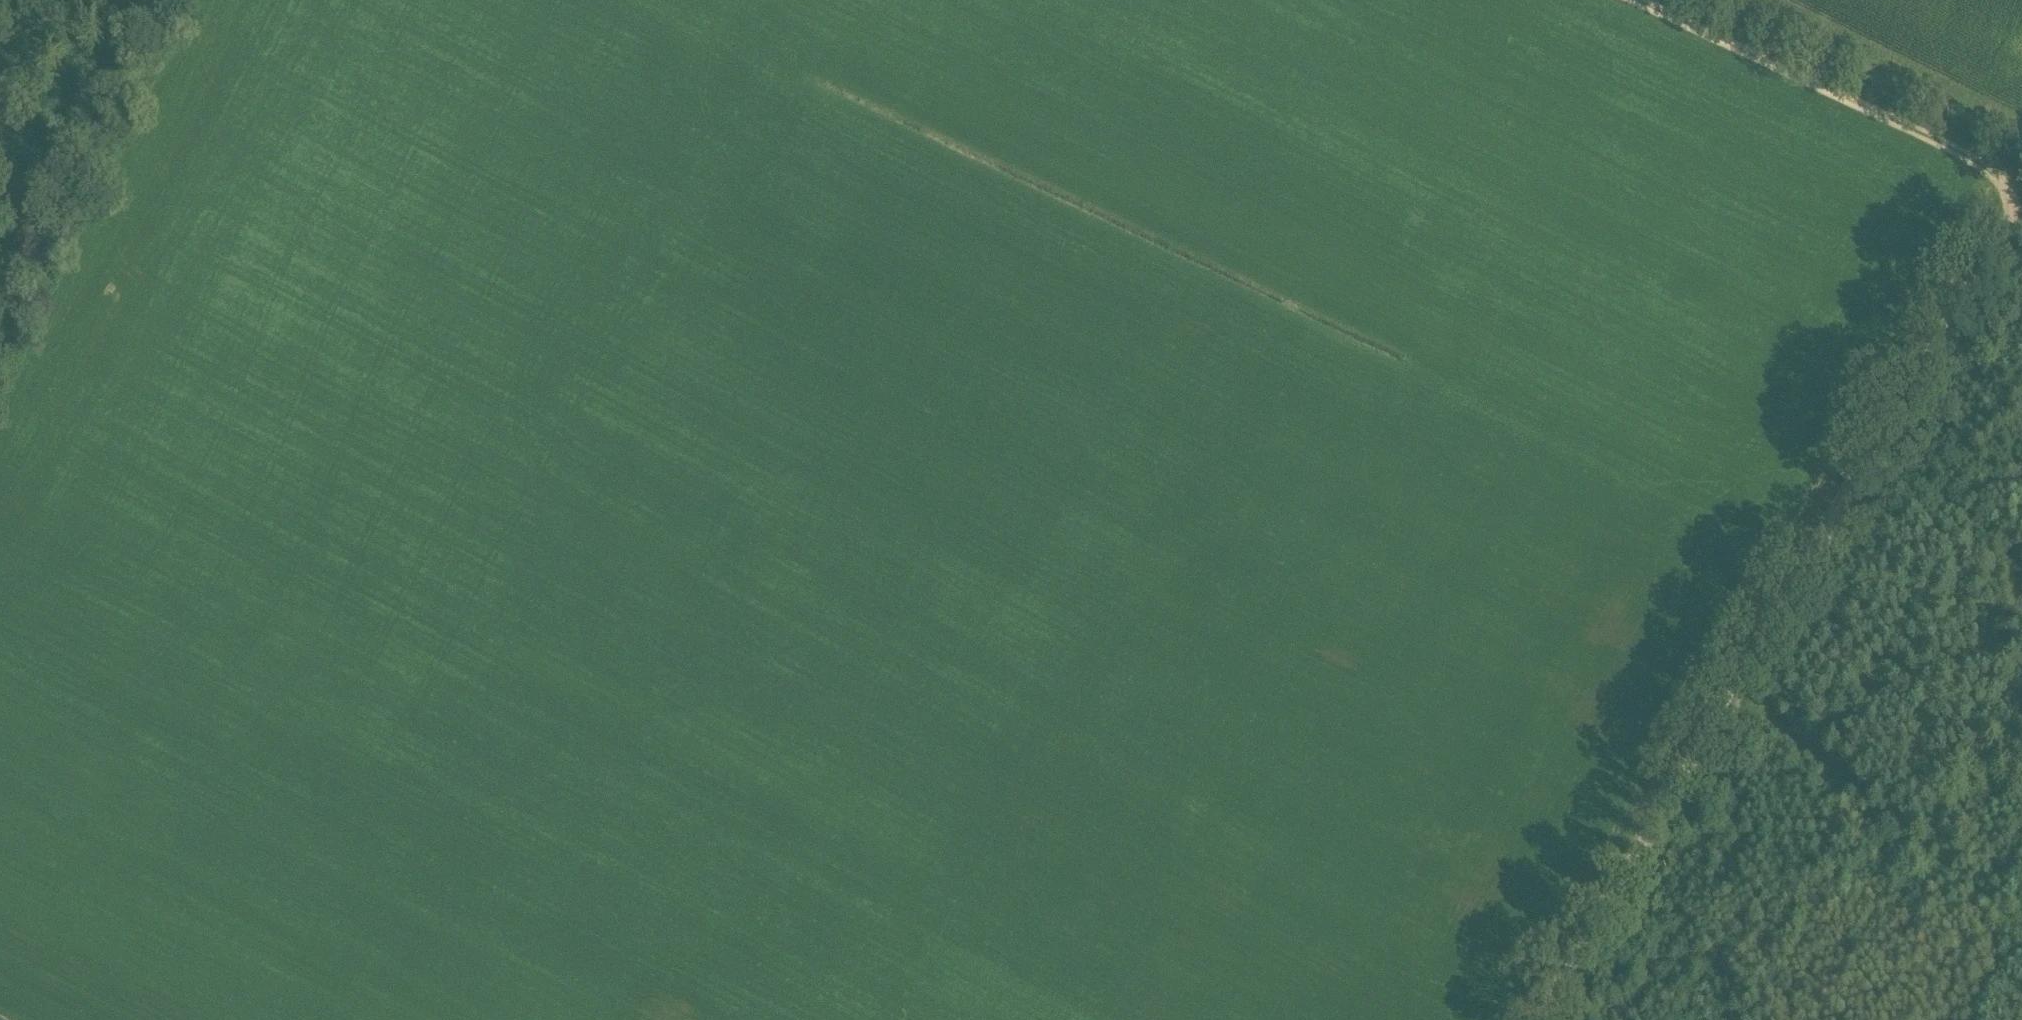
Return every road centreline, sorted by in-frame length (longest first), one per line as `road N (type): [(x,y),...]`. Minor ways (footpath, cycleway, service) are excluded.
road 1 (unclassified): [(1528,1019),(1863,441),(2012,219)]
road 2 (track): [(2012,219),(2009,193),(1983,164),(1633,0)]

